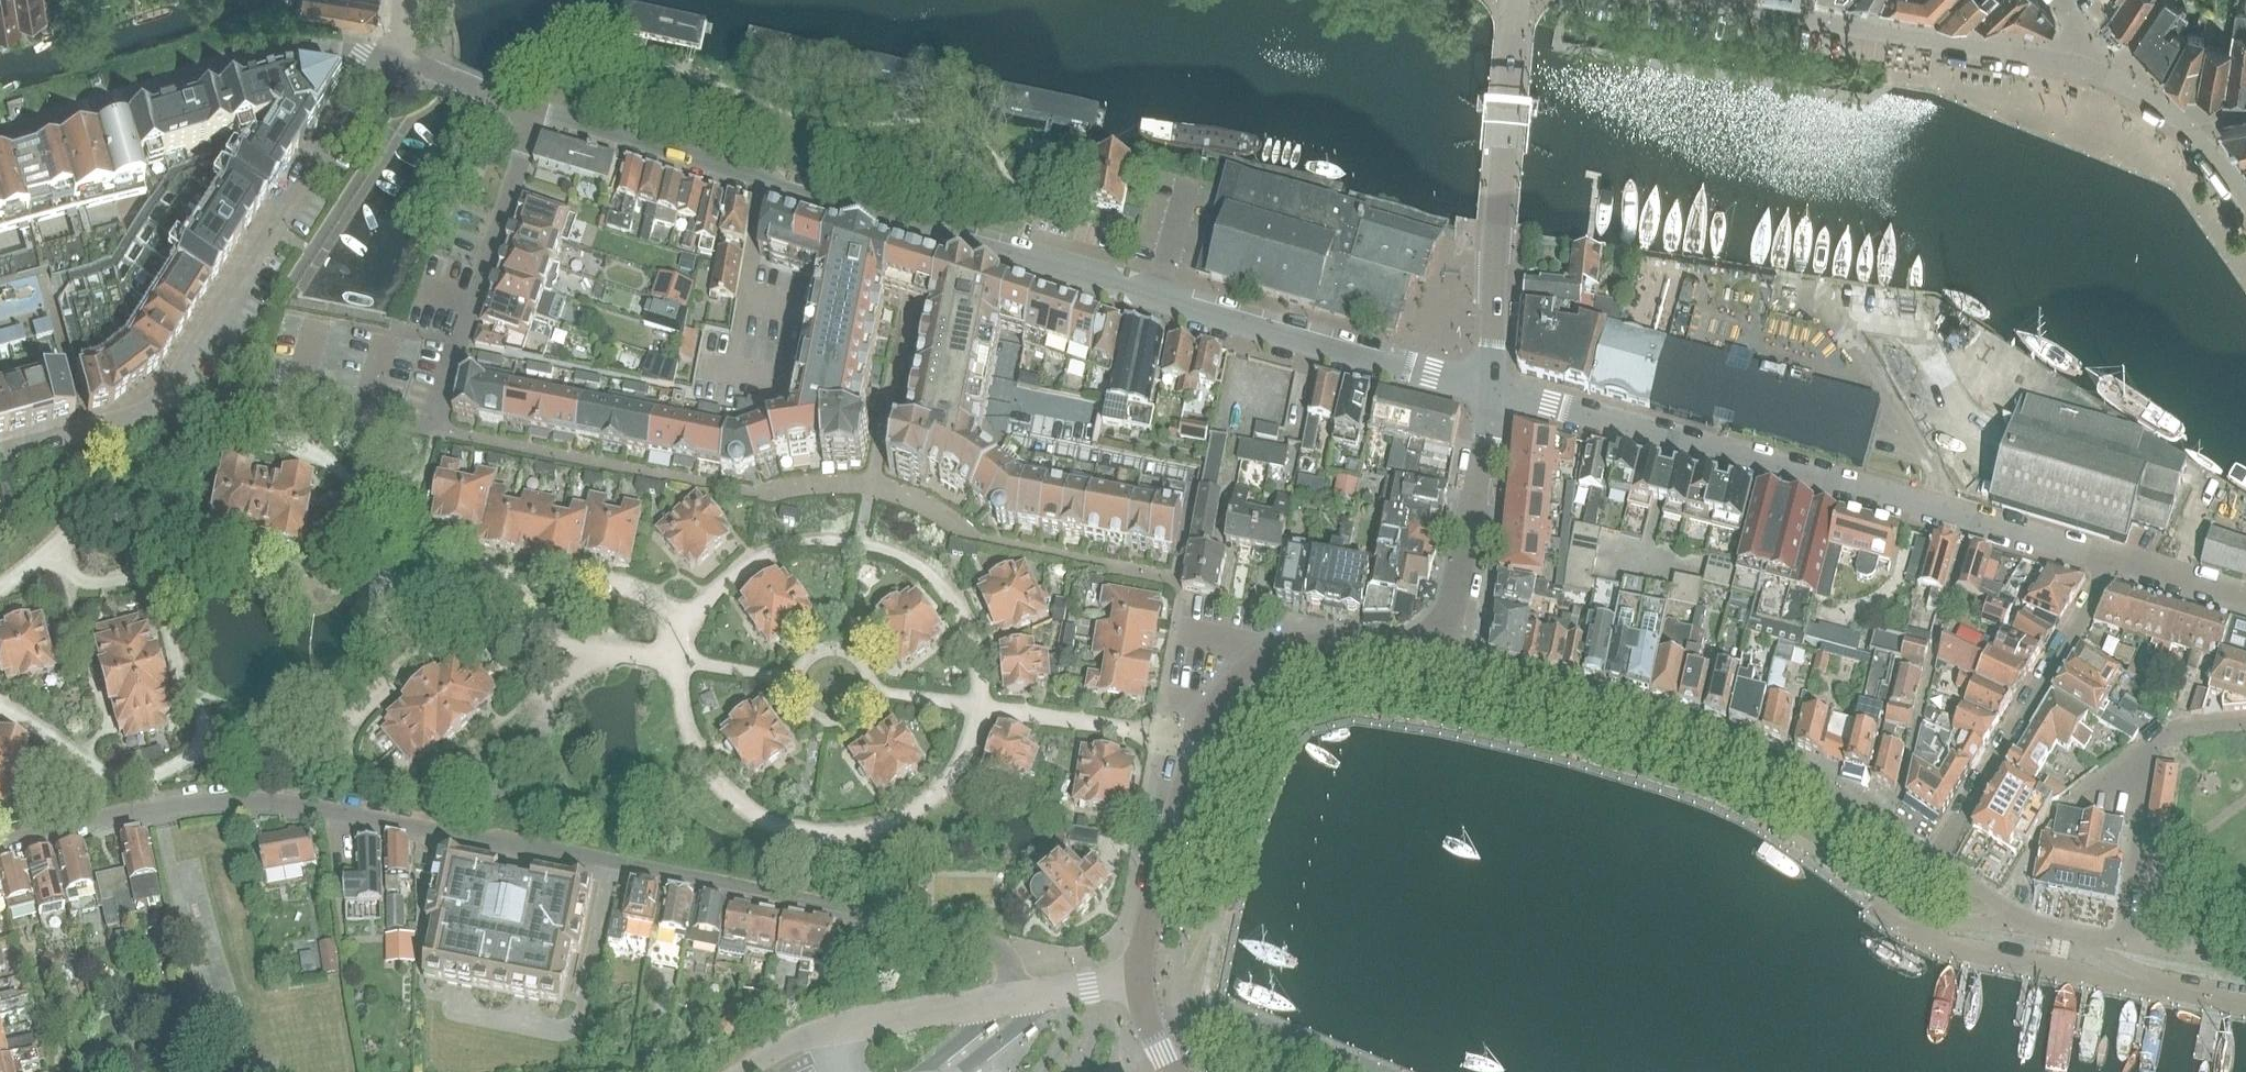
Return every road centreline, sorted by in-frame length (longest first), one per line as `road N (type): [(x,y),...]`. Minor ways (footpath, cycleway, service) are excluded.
road 1 (tertiary): [(1487,394),(534,116)]
road 2 (residential): [(1969,514),(1487,394)]
road 3 (residential): [(1883,827),(1755,748),(1476,665),(1433,638)]
road 4 (residential): [(982,706),(963,765),(908,820),(833,840),(758,819),(703,765),(683,690),(689,662)]
road 5 (residential): [(156,808),(241,798),(297,803),(613,861)]
road 6 (residential): [(1016,1000),(1008,963),(988,941),(613,861)]
road 7 (residential): [(2099,69),(1672,0)]
road 8 (tertiary): [(1487,394),(1517,0)]
road 9 (tertiary): [(0,124),(104,105),(273,56),(381,51)]
road 10 (residential): [(182,375),(381,51)]
road 11 (residential): [(62,540),(100,526),(146,525),(247,575),(292,583),(336,577),(367,557),(410,546)]
road 12 (residential): [(1933,857),(2114,559)]
road 13 (residential): [(598,651),(540,684),(433,788),(377,797),(338,745)]
road 14 (residential): [(437,428),(534,116)]
road 15 (residential): [(1883,827),(1901,793),(1969,514)]
road 16 (residential): [(698,618),(616,589),(493,579),(450,554),(410,546)]
road 17 (residential): [(338,745),(423,659),(482,642),(598,651)]
road 18 (residential): [(2126,939),(2151,750),(2174,730),(2245,720)]
road 19 (residential): [(410,546),(342,470),(236,420),(182,375)]
road 20 (tertiary): [(1194,750),(1215,705),(1274,658),(1323,643),(1409,649),(1433,638)]
road 21 (residential): [(197,717),(161,607),(84,600),(62,540)]
road 22 (tertiary): [(1433,638),(1459,587),(1487,394)]
road 23 (tertiary): [(1140,984),(1194,750)]
road 24 (residential): [(862,543),(908,560),(963,615),(982,706)]
road 25 (residential): [(1194,750),(1153,733),(982,706)]
road 26 (residential): [(0,452),(122,419),(150,407),(182,375)]
road 27 (residential): [(698,618),(758,560),(833,540),(862,543)]
road 28 (tertiary): [(534,116),(381,51)]
road 29 (unclassified): [(856,1025),(1016,1000)]
road 30 (residential): [(144,770),(91,765),(52,731),(0,712)]
road 31 (residential): [(0,843),(156,808)]
road 32 (residential): [(2114,559),(1969,514)]
road 33 (residential): [(338,745),(281,755),(242,744),(197,717)]
road 34 (residential): [(2245,601),(2114,559)]
road 35 (unclassified): [(1016,1000),(1140,984)]
road 36 (residential): [(2126,939),(2245,961)]

